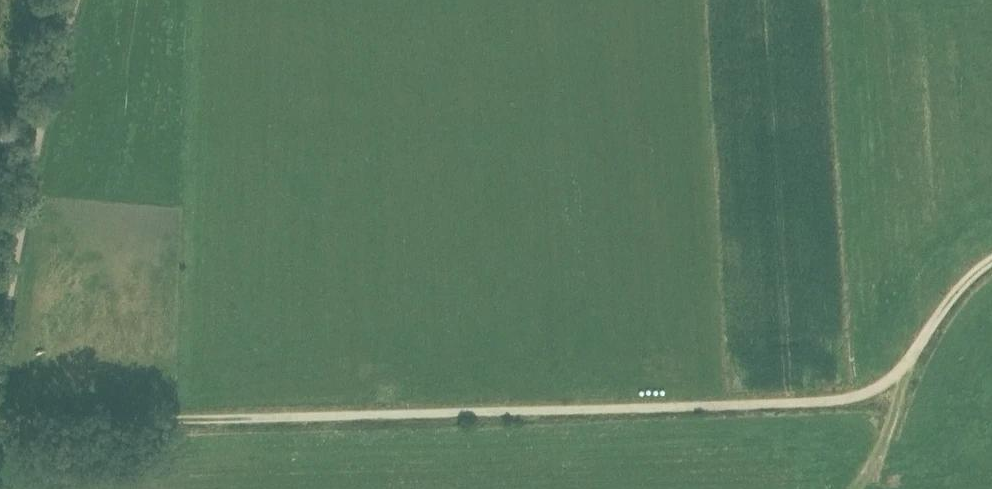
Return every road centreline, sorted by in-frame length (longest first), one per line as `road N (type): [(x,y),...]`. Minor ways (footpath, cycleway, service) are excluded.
road 1 (track): [(0,423),(844,400),(897,374),(955,294),(991,261)]
road 2 (track): [(0,355),(44,123),(77,0)]
road 3 (track): [(911,358),(887,434),(855,488)]

